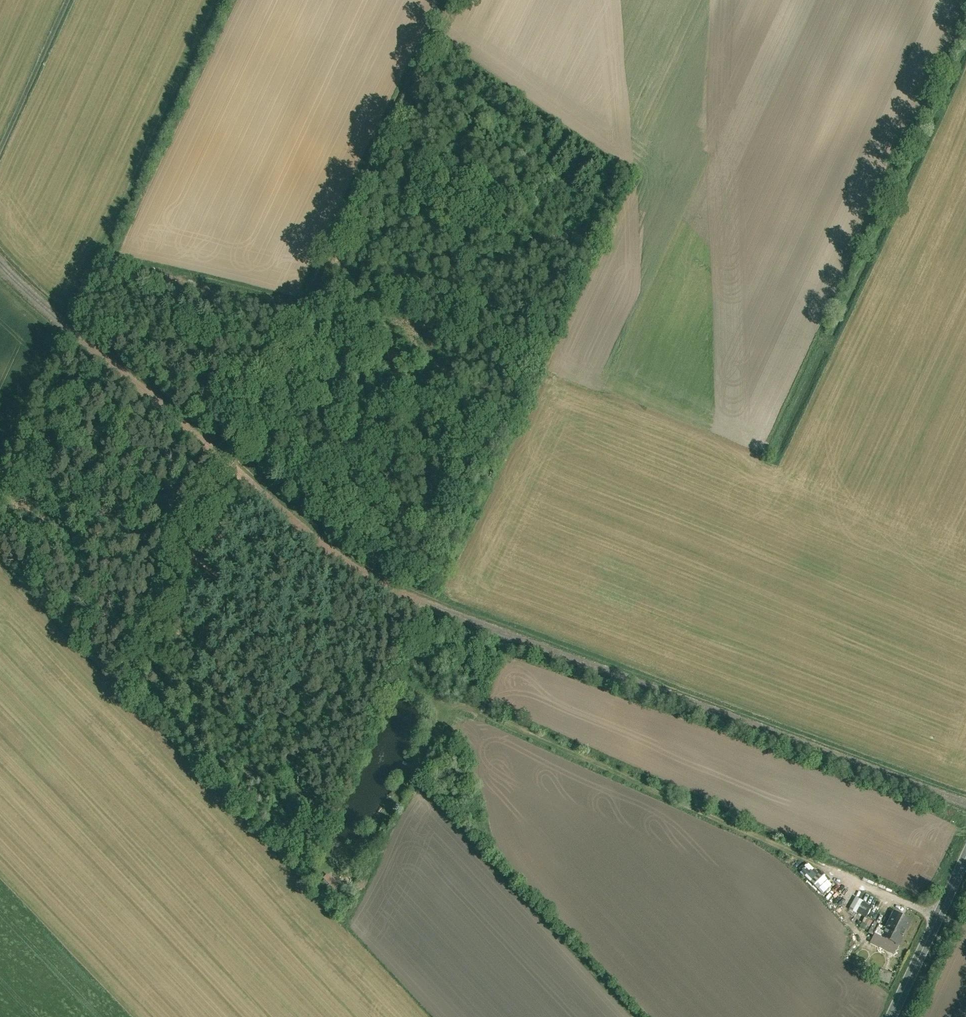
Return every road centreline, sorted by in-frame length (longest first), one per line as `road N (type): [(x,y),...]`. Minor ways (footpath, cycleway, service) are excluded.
road 1 (tertiary): [(965,861),(893,1016)]
road 2 (track): [(69,0),(0,153)]

